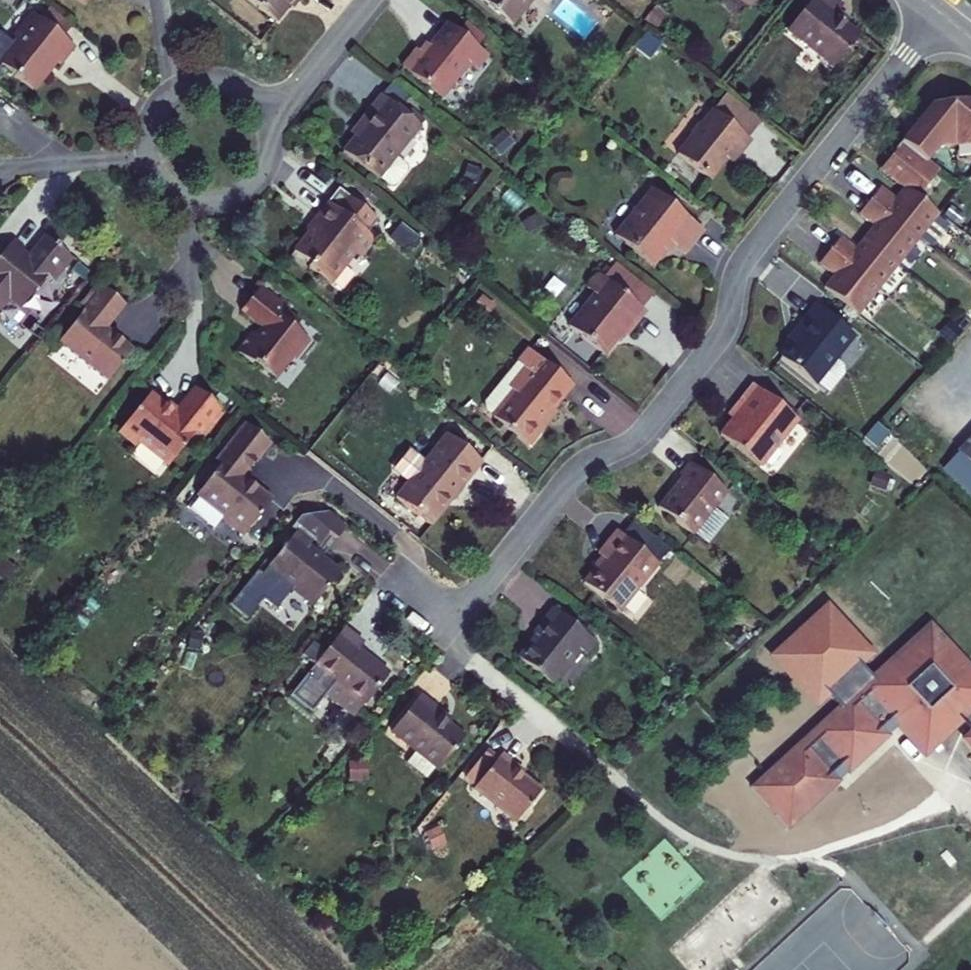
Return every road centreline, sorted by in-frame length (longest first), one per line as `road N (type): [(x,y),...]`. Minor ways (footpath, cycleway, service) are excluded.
road 1 (residential): [(395,537),(466,599),(585,466),(646,440),(728,334),(752,250),(949,20)]
road 2 (residential): [(263,127),(201,111),(156,133),(162,178),(204,198),(256,180)]
road 3 (residential): [(365,0),(263,127)]

